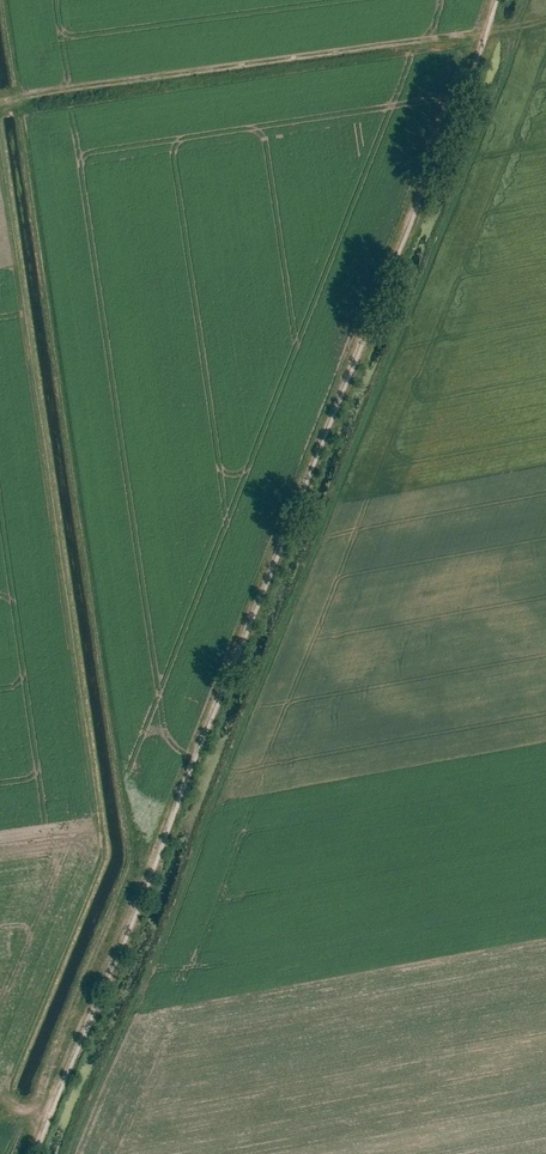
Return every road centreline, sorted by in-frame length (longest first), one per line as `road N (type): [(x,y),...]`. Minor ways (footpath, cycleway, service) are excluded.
road 1 (track): [(147,867),(133,862),(4,0)]

